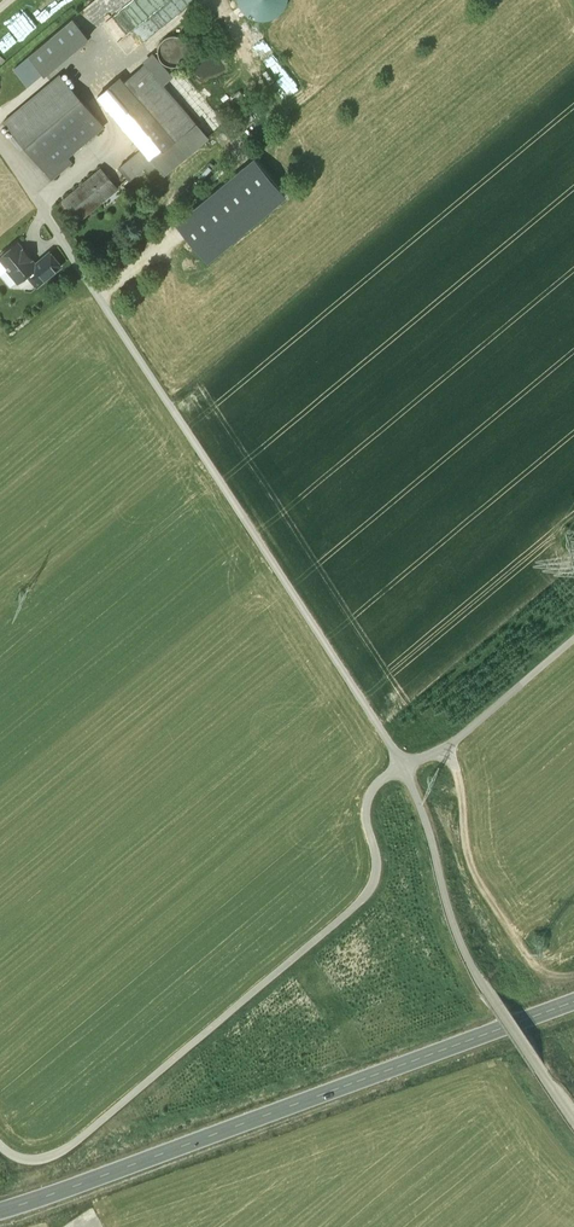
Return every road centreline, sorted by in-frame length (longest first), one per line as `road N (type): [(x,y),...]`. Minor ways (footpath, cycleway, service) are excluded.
road 1 (secondary): [(0,1210),(573,1002)]
road 2 (track): [(75,264),(397,756)]
road 3 (track): [(0,1142),(27,1161),(72,1144),(353,911)]
road 4 (track): [(541,1067),(469,958),(397,756)]
road 5 (track): [(442,750),(456,770),(475,875),(544,974),(573,975)]
road 6 (track): [(452,743),(375,787),(366,820),(377,875),(353,911)]
road 7 (track): [(452,743),(573,639)]

